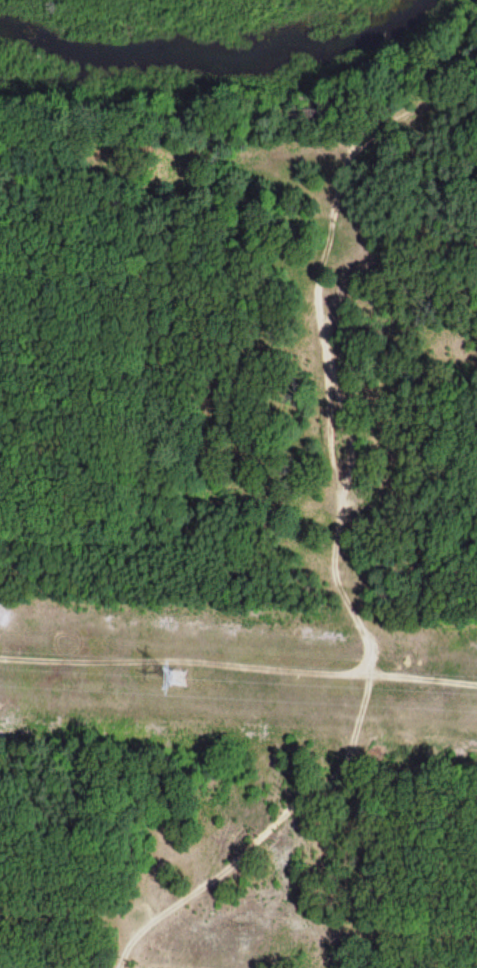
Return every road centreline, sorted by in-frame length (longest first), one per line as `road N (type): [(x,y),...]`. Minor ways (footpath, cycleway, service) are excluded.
road 1 (track): [(115,967),(118,953),(275,820),(357,730),(367,664),(337,554),(330,353),(318,290),(351,154),(424,68),(476,49)]
road 2 (track): [(0,652),(367,664),(476,683)]

